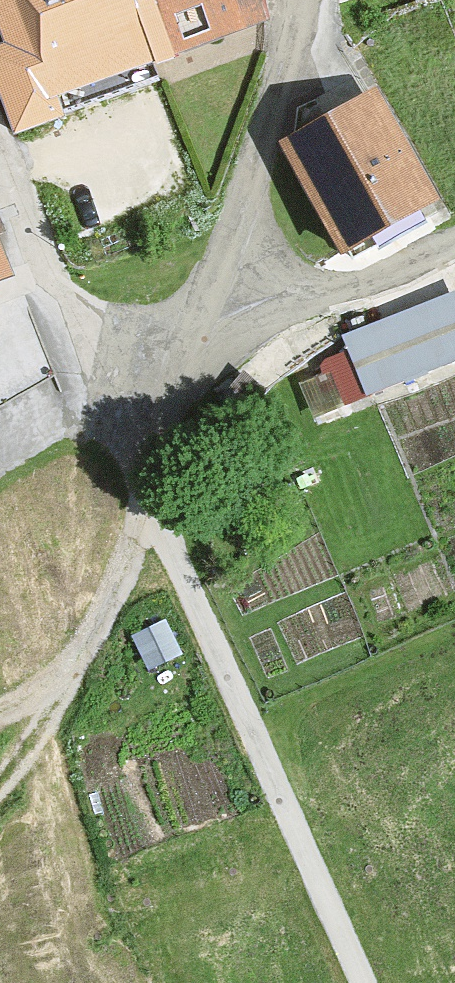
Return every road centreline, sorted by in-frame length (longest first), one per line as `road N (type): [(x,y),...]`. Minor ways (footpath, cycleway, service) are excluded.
road 1 (unclassified): [(185,391),(174,539),(244,740),(358,982)]
road 2 (residential): [(0,135),(99,369),(185,391)]
road 3 (unclassified): [(311,0),(204,224),(194,315)]
road 4 (track): [(0,782),(30,753),(119,587),(174,539)]
road 5 (residential): [(194,315),(454,252)]

